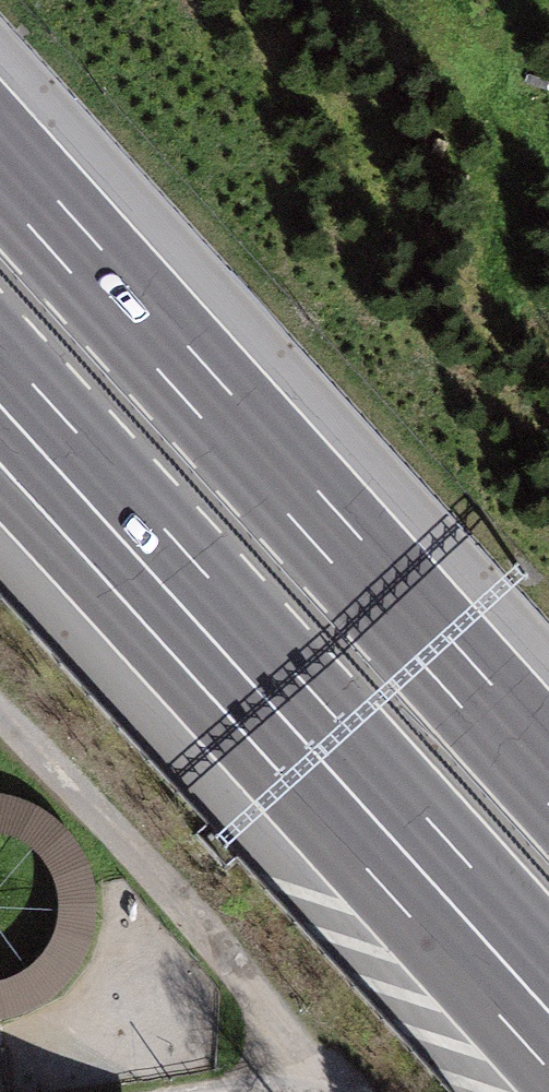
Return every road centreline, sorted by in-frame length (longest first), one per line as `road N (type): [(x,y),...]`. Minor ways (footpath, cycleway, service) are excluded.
road 1 (motorway): [(548,775),(0,163)]
road 2 (track): [(0,713),(318,1091)]
road 3 (motorway): [(0,390),(320,758)]
road 4 (motorway): [(0,460),(320,758)]
road 5 (motorway): [(320,758),(548,1012)]

